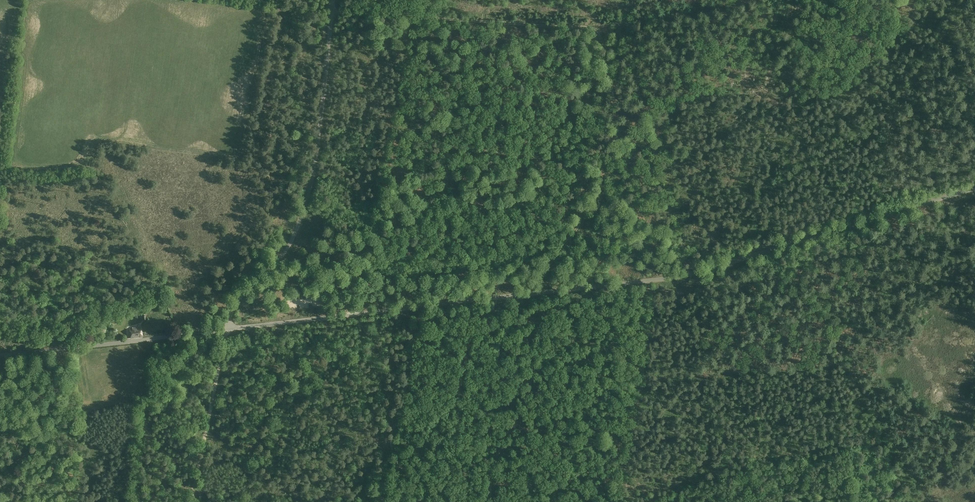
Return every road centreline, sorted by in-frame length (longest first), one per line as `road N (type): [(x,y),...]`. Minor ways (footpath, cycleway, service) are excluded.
road 1 (unclassified): [(228,329),(675,277),(974,188)]
road 2 (track): [(539,293),(580,223),(581,163),(611,66),(595,30),(332,12)]
road 3 (unclassified): [(228,329),(239,296),(290,241),(309,203),(333,0)]
road 4 (track): [(492,501),(494,473),(533,378),(510,296)]
road 5 (track): [(0,356),(186,333)]
road 6 (track): [(228,329),(191,501)]

